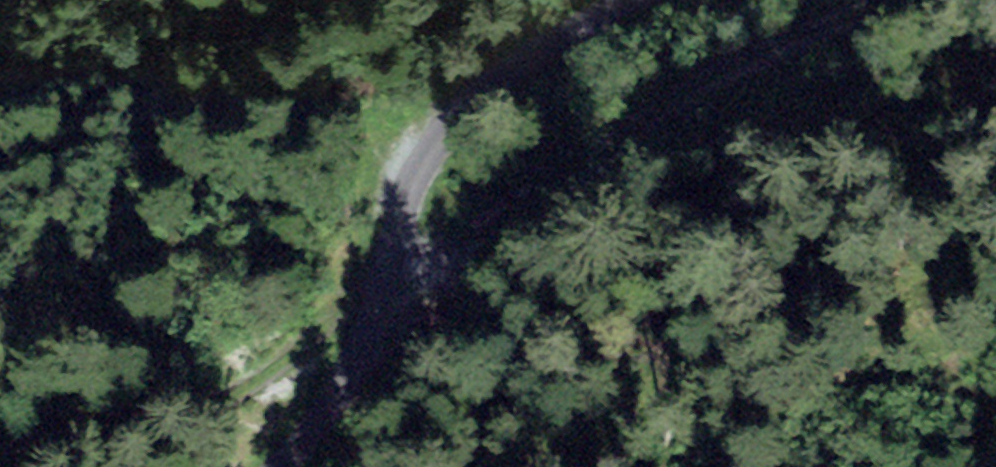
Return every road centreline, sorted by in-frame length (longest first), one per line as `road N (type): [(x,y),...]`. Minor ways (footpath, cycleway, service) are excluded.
road 1 (track): [(358,327),(610,147),(783,49),(924,0)]
road 2 (track): [(284,466),(358,327),(419,186),(504,69),(623,0)]

